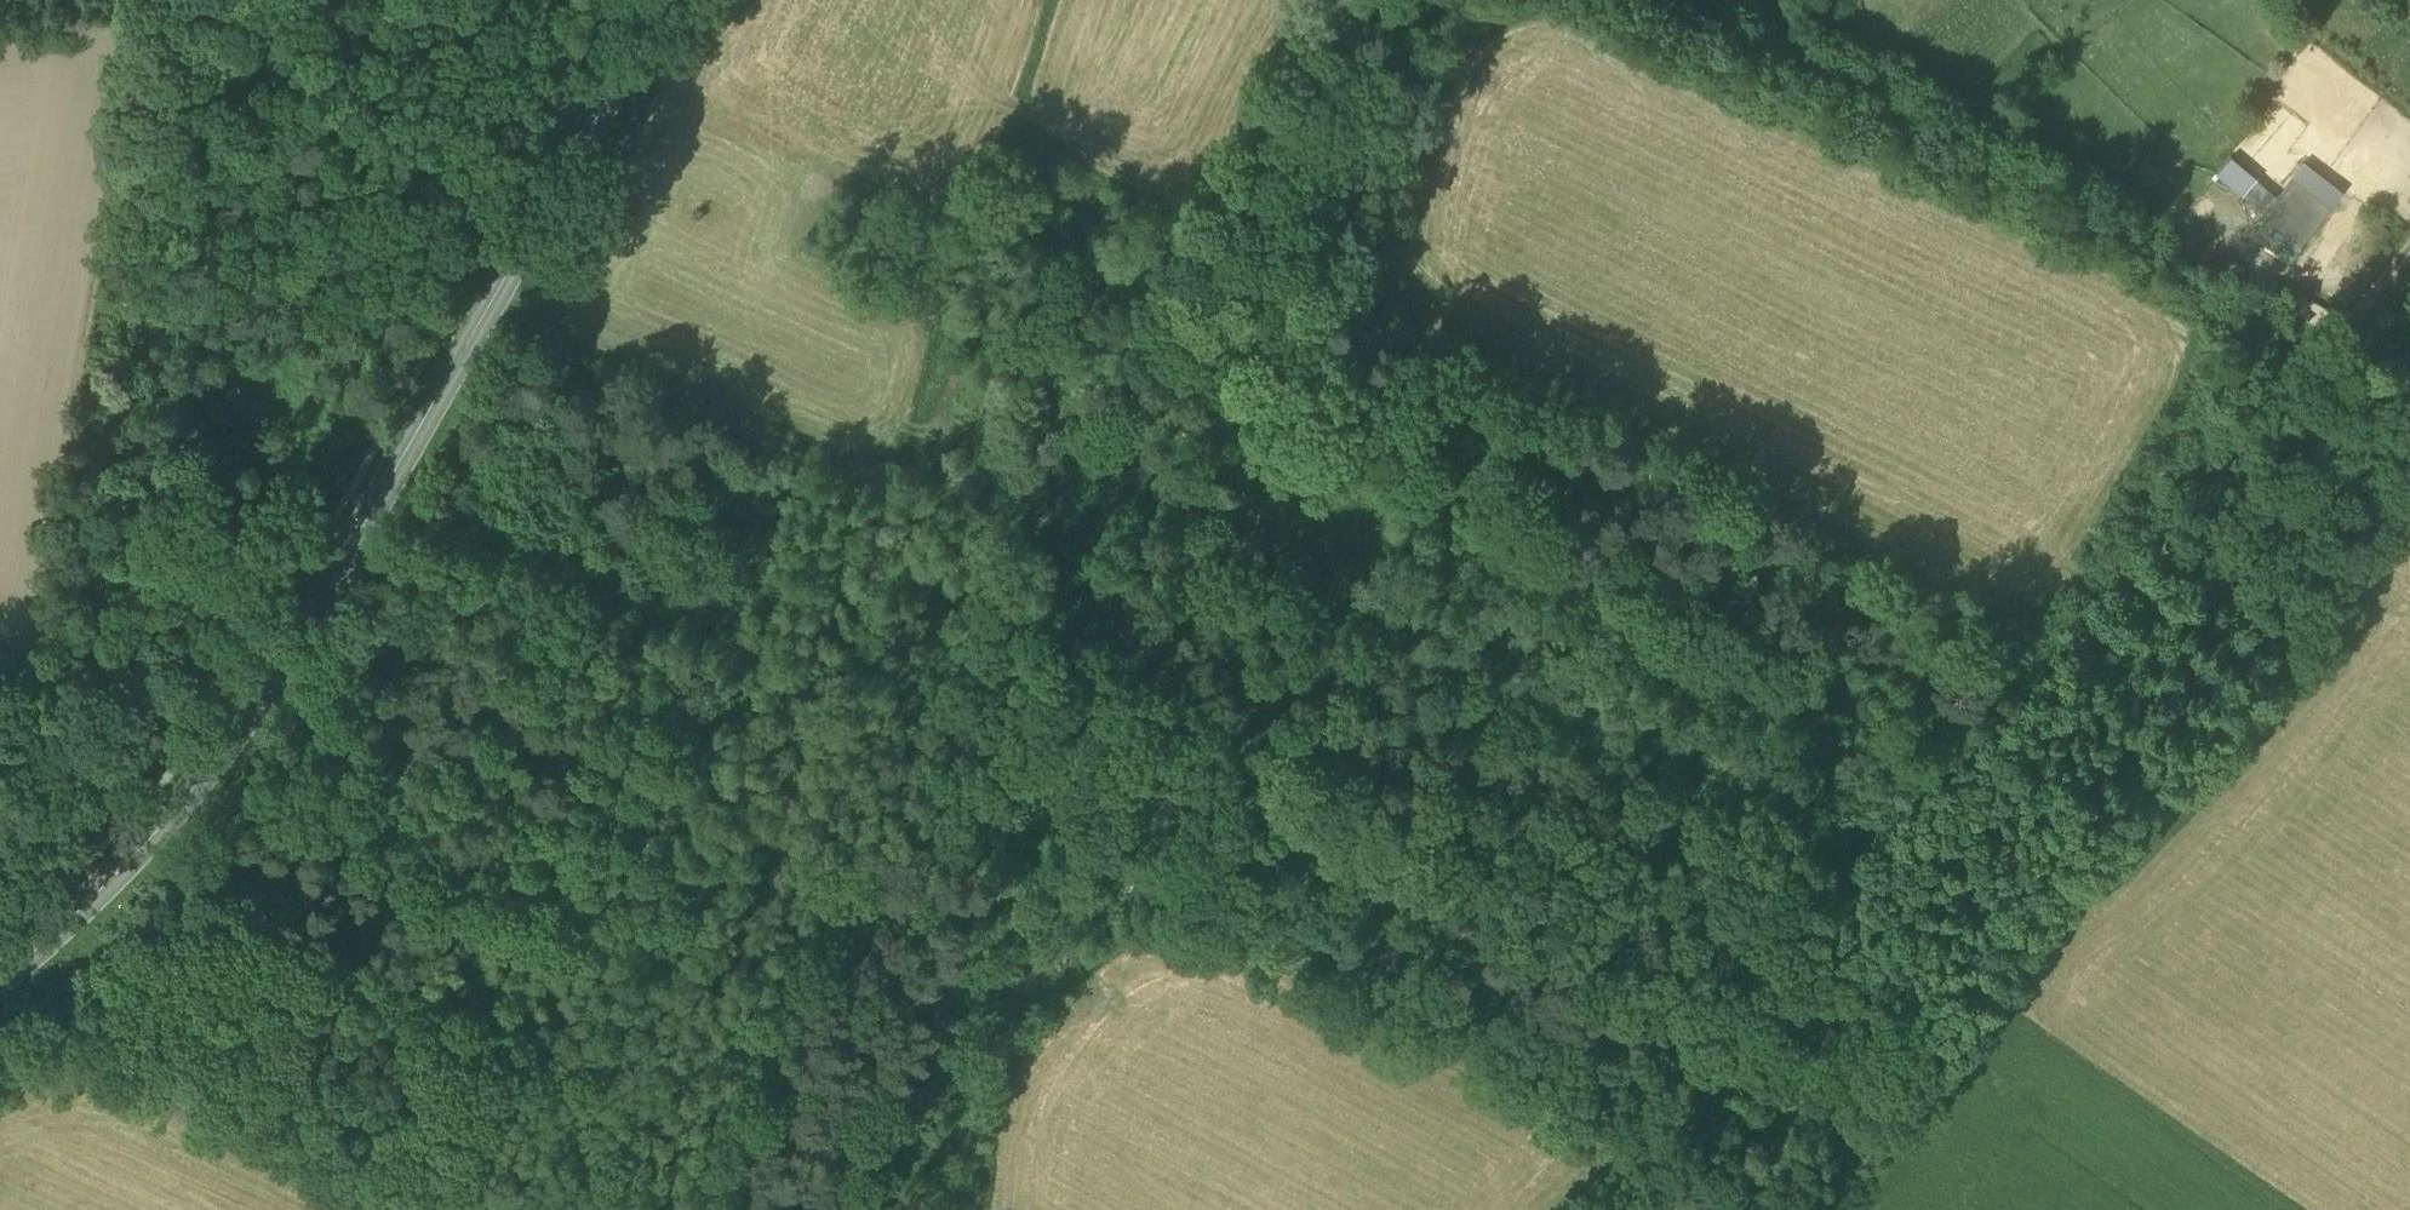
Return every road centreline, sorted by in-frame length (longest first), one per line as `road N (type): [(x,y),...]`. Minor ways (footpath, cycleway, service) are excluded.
road 1 (track): [(1570,1209),(2176,541),(2409,247)]
road 2 (secondary): [(664,0),(262,697),(162,826),(0,977)]

